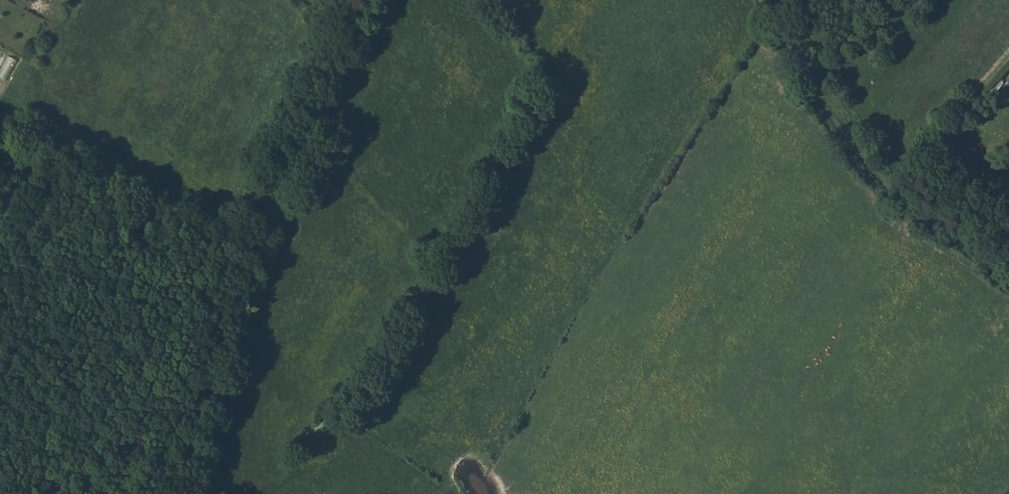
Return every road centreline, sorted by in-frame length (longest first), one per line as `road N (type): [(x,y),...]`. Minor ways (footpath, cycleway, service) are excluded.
road 1 (track): [(182,493),(265,234),(371,0)]
road 2 (track): [(1008,277),(921,221),(881,180),(847,141),(761,0)]

